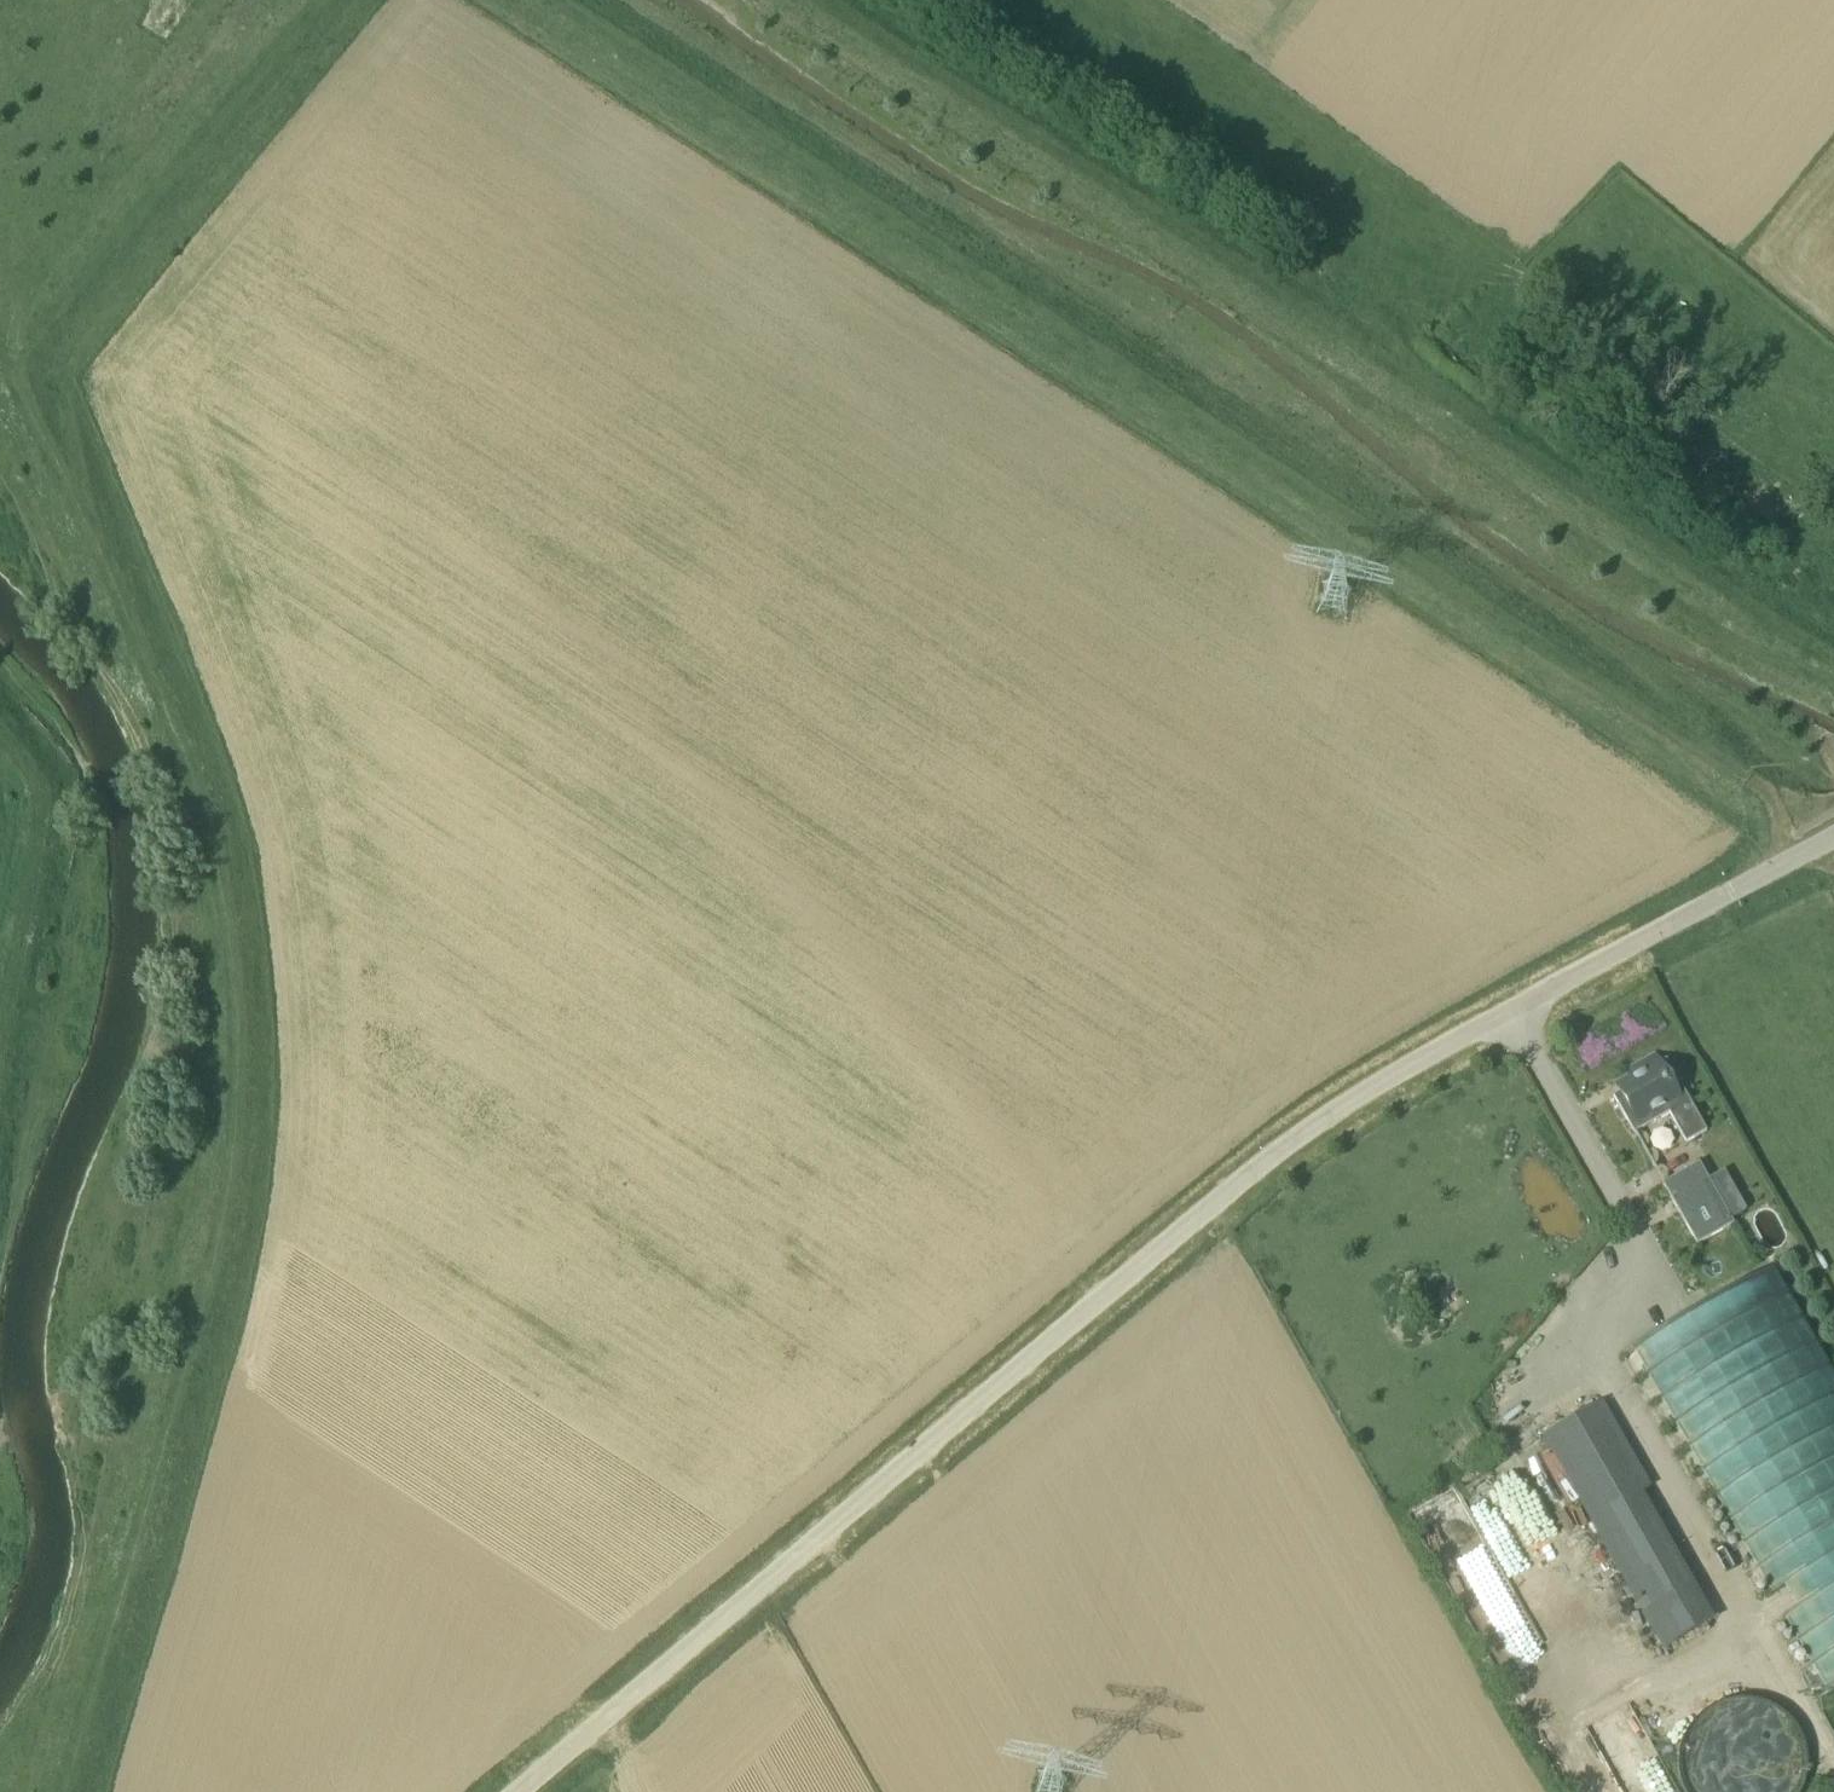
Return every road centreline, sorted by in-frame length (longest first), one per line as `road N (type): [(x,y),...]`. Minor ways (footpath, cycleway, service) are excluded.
road 1 (unclassified): [(514,1791),(1247,1168),(1385,1070),(1833,834)]

